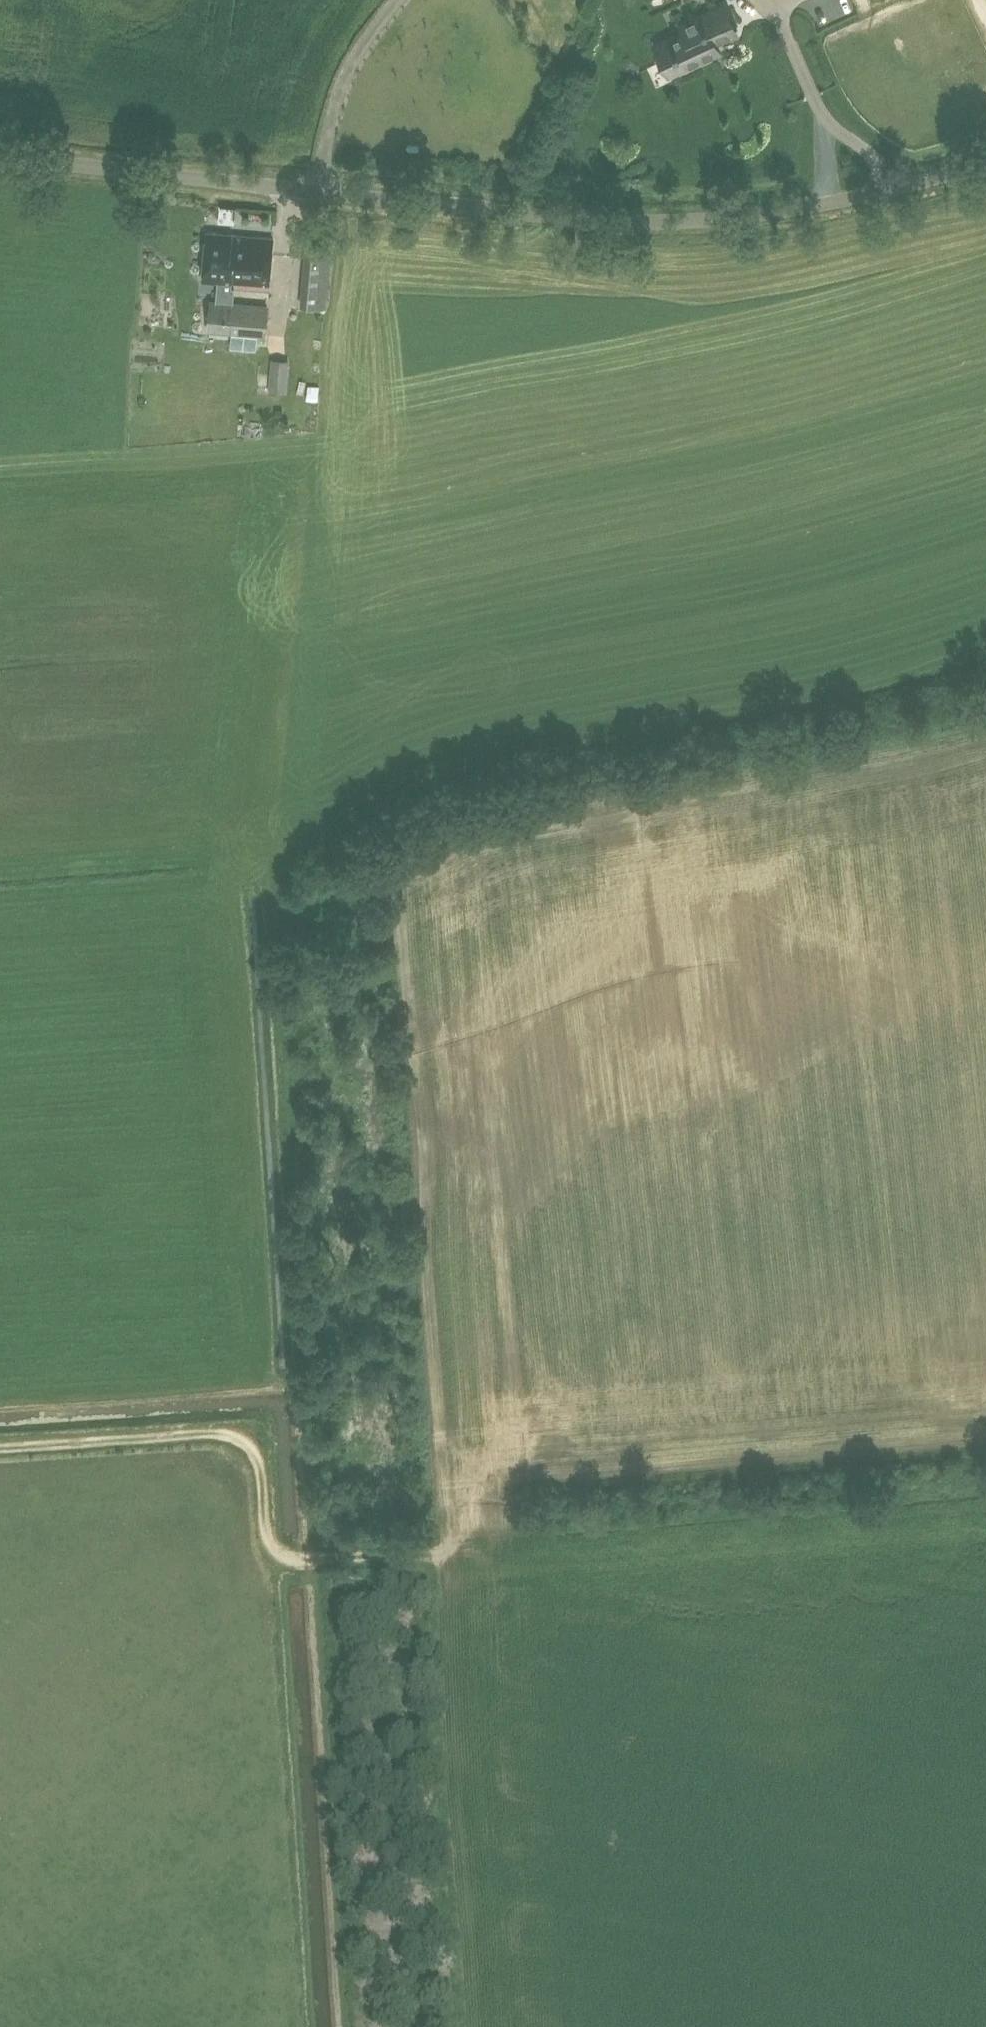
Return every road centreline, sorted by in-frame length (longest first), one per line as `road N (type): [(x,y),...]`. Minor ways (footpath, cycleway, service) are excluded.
road 1 (unclassified): [(0,165),(691,225),(882,195),(985,163)]

